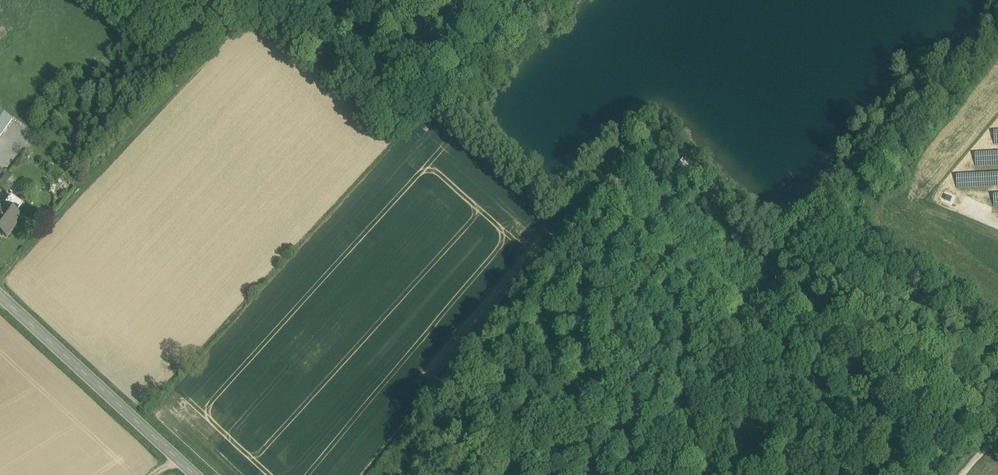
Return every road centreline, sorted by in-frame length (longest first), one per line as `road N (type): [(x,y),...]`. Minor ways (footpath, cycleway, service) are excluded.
road 1 (tertiary): [(194,474),(0,295)]

